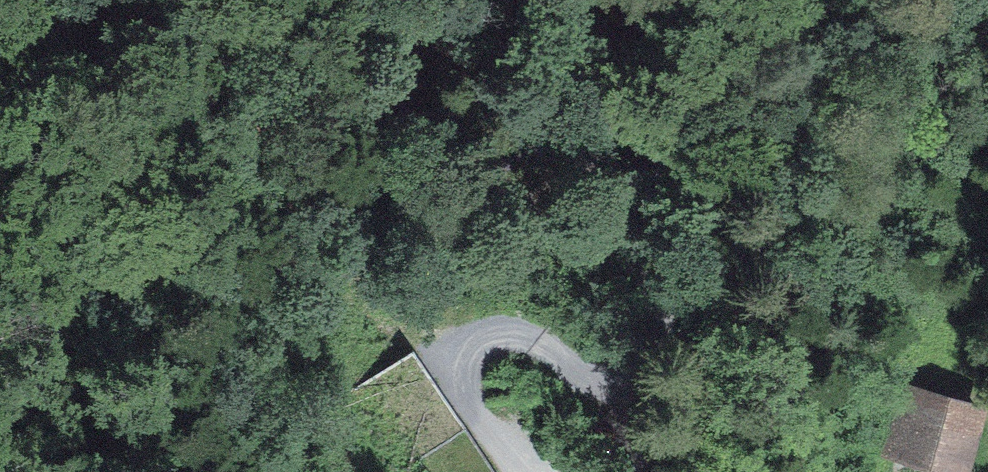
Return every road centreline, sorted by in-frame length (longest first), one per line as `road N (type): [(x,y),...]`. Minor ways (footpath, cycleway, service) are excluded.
road 1 (track): [(375,0),(398,63),(476,159),(642,254),(691,387)]
road 2 (track): [(518,471),(464,398),(452,354),(480,327),(541,340),(617,416),(667,422),(691,387)]

